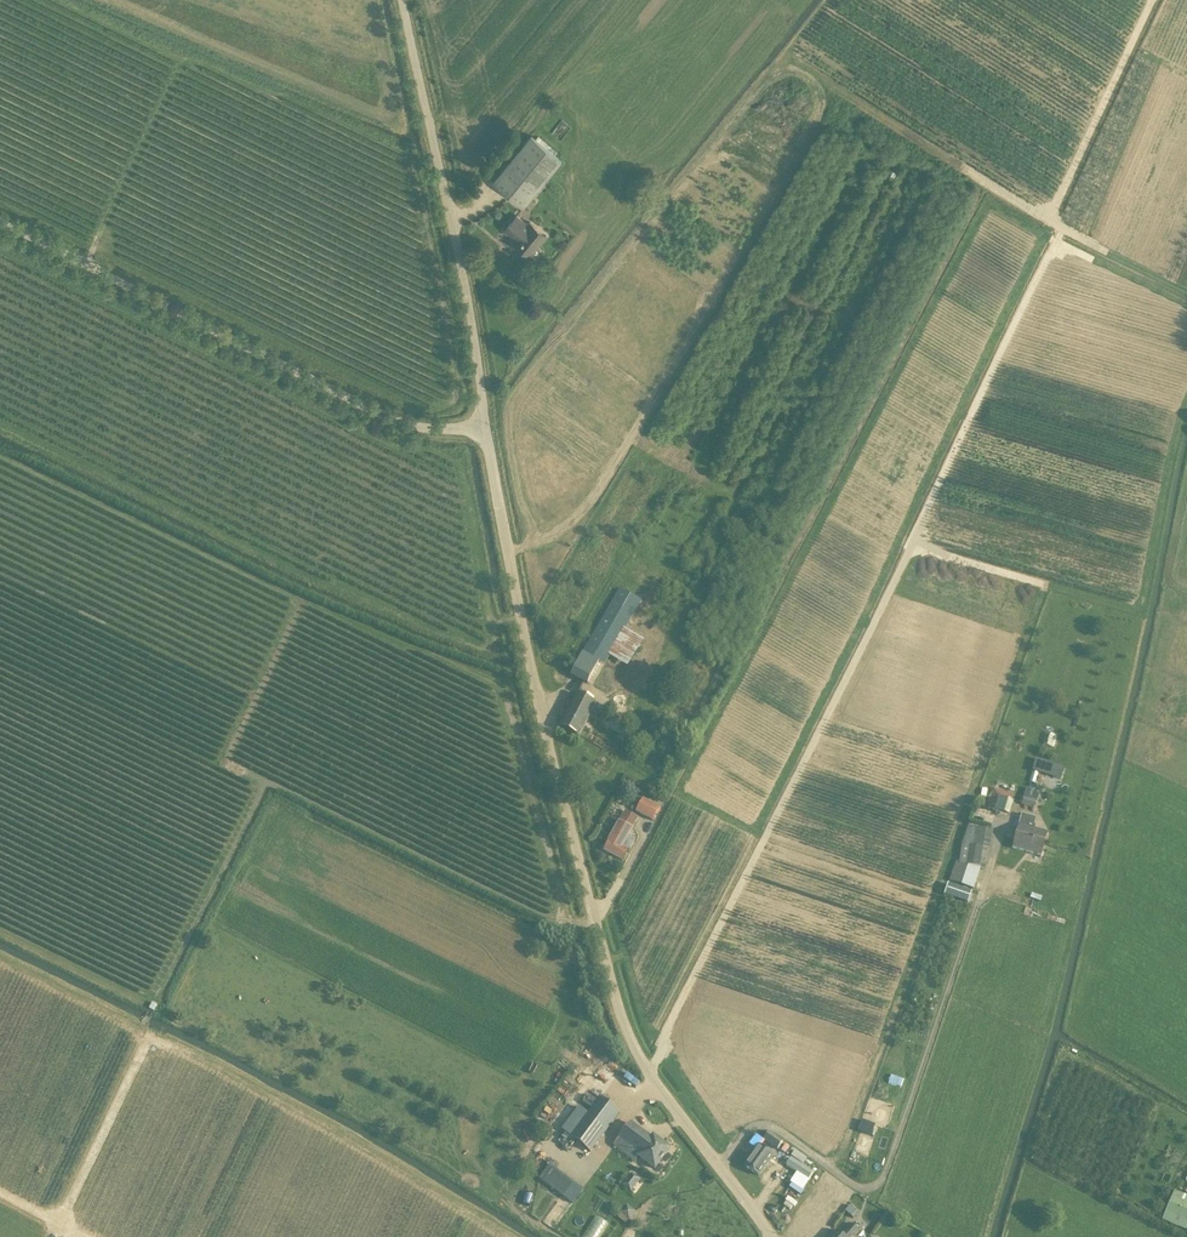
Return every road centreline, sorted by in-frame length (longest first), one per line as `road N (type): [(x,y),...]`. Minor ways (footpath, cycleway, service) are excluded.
road 1 (track): [(649,1069),(1063,228),(1048,218),(1155,0)]
road 2 (unclassified): [(773,1236),(636,1045),(533,708),(484,414)]
road 3 (unclassified): [(484,414),(460,425),(423,425),(368,403),(0,220)]
road 4 (unclassified): [(484,414),(399,0)]
road 5 (track): [(1045,585),(913,540)]

